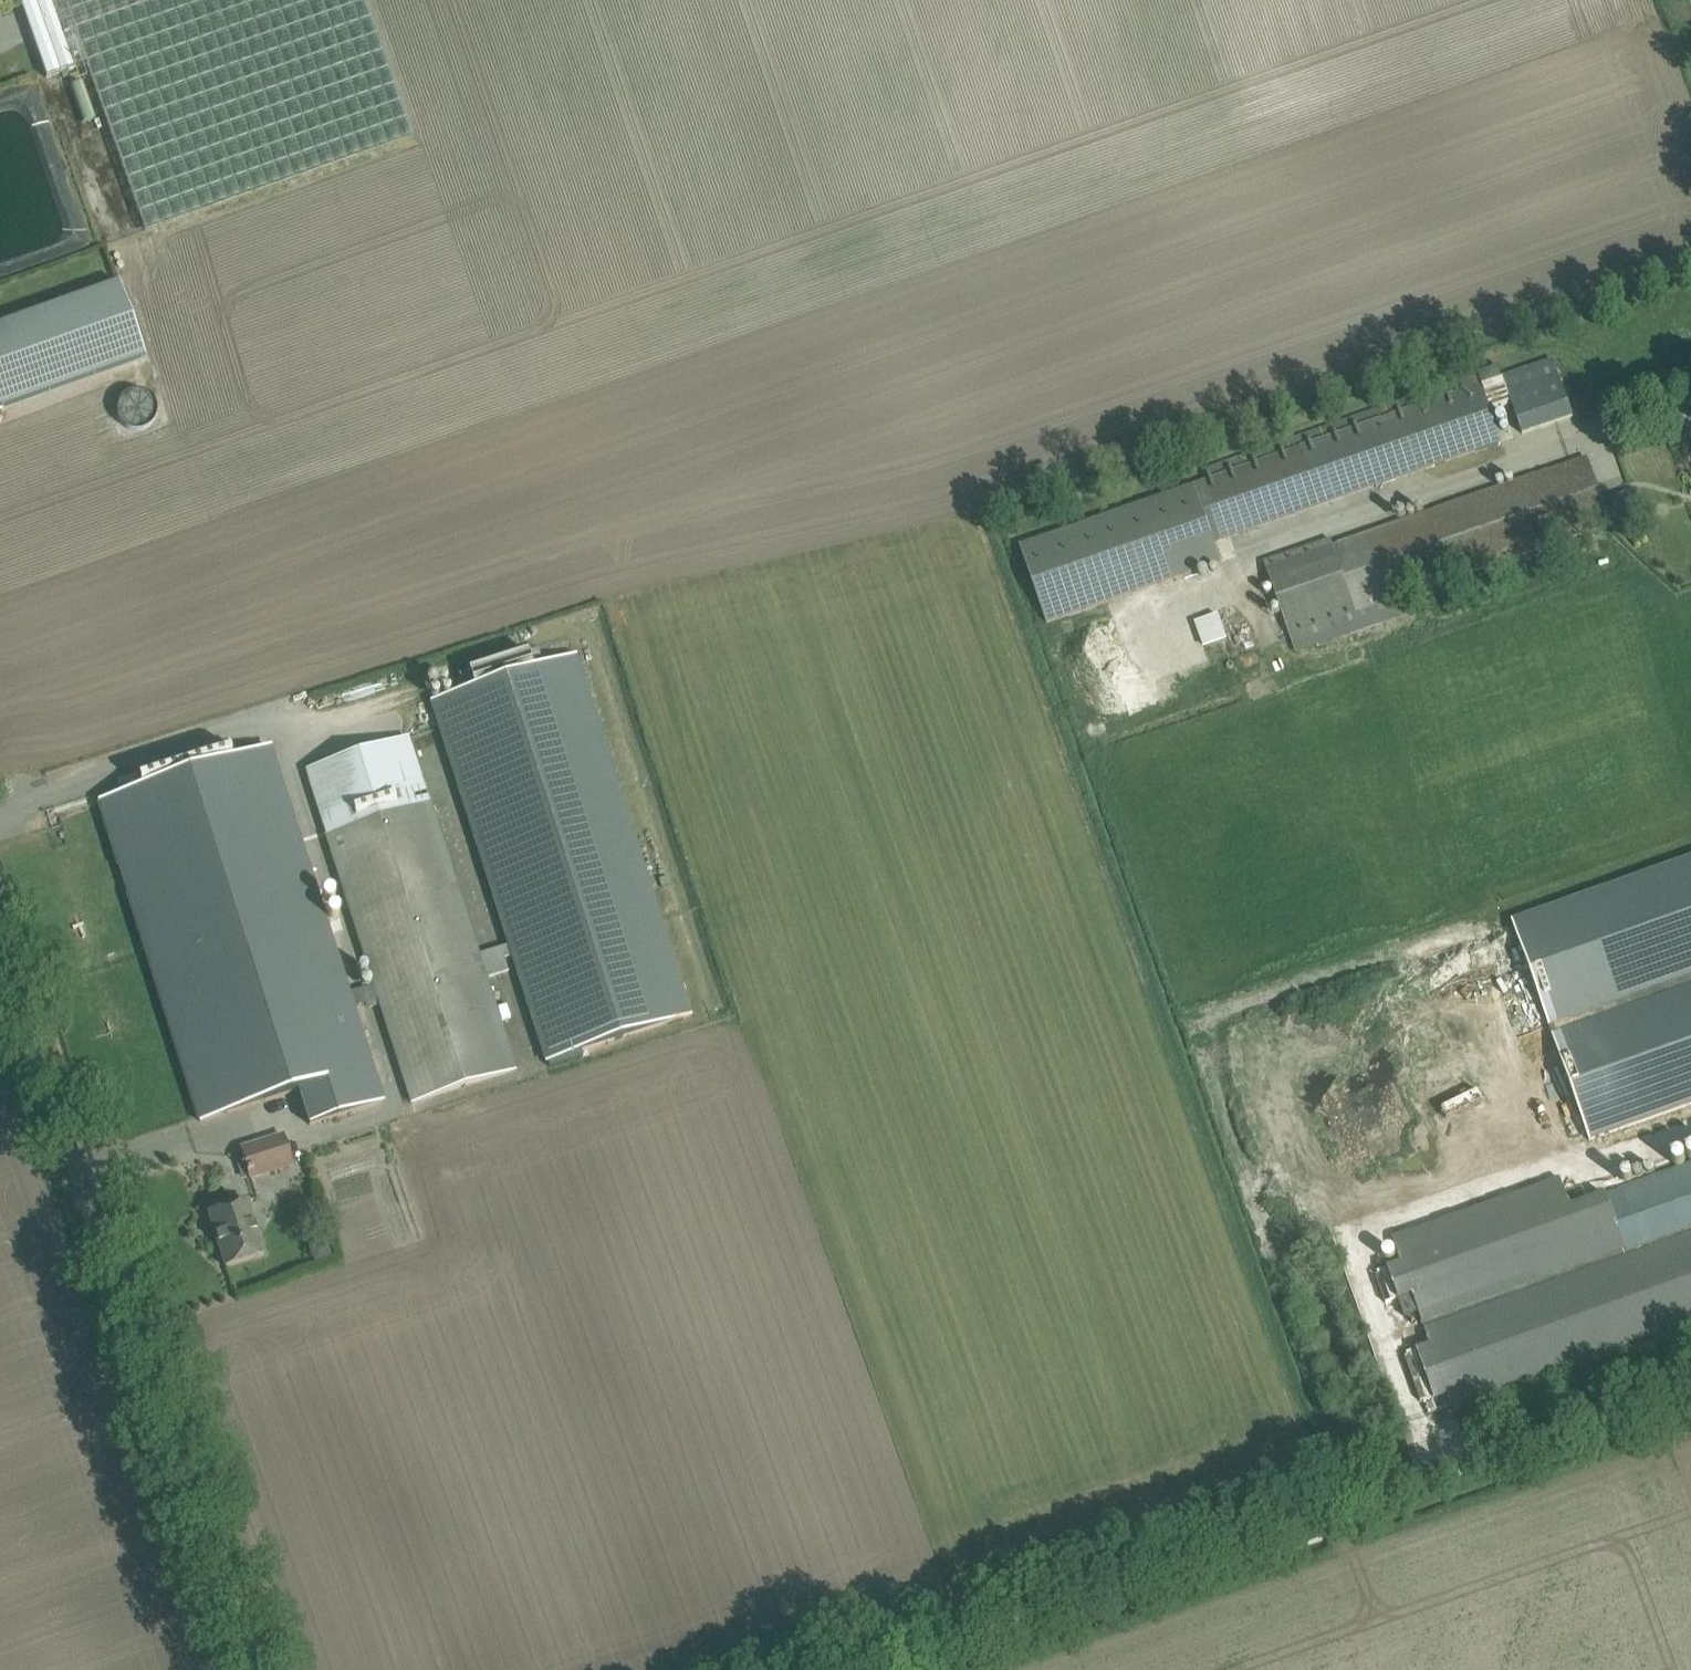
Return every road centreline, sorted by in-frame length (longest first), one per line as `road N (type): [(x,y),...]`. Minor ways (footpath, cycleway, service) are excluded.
road 1 (track): [(1690,1380),(840,1669)]
road 2 (unclassified): [(256,1669),(0,942)]

